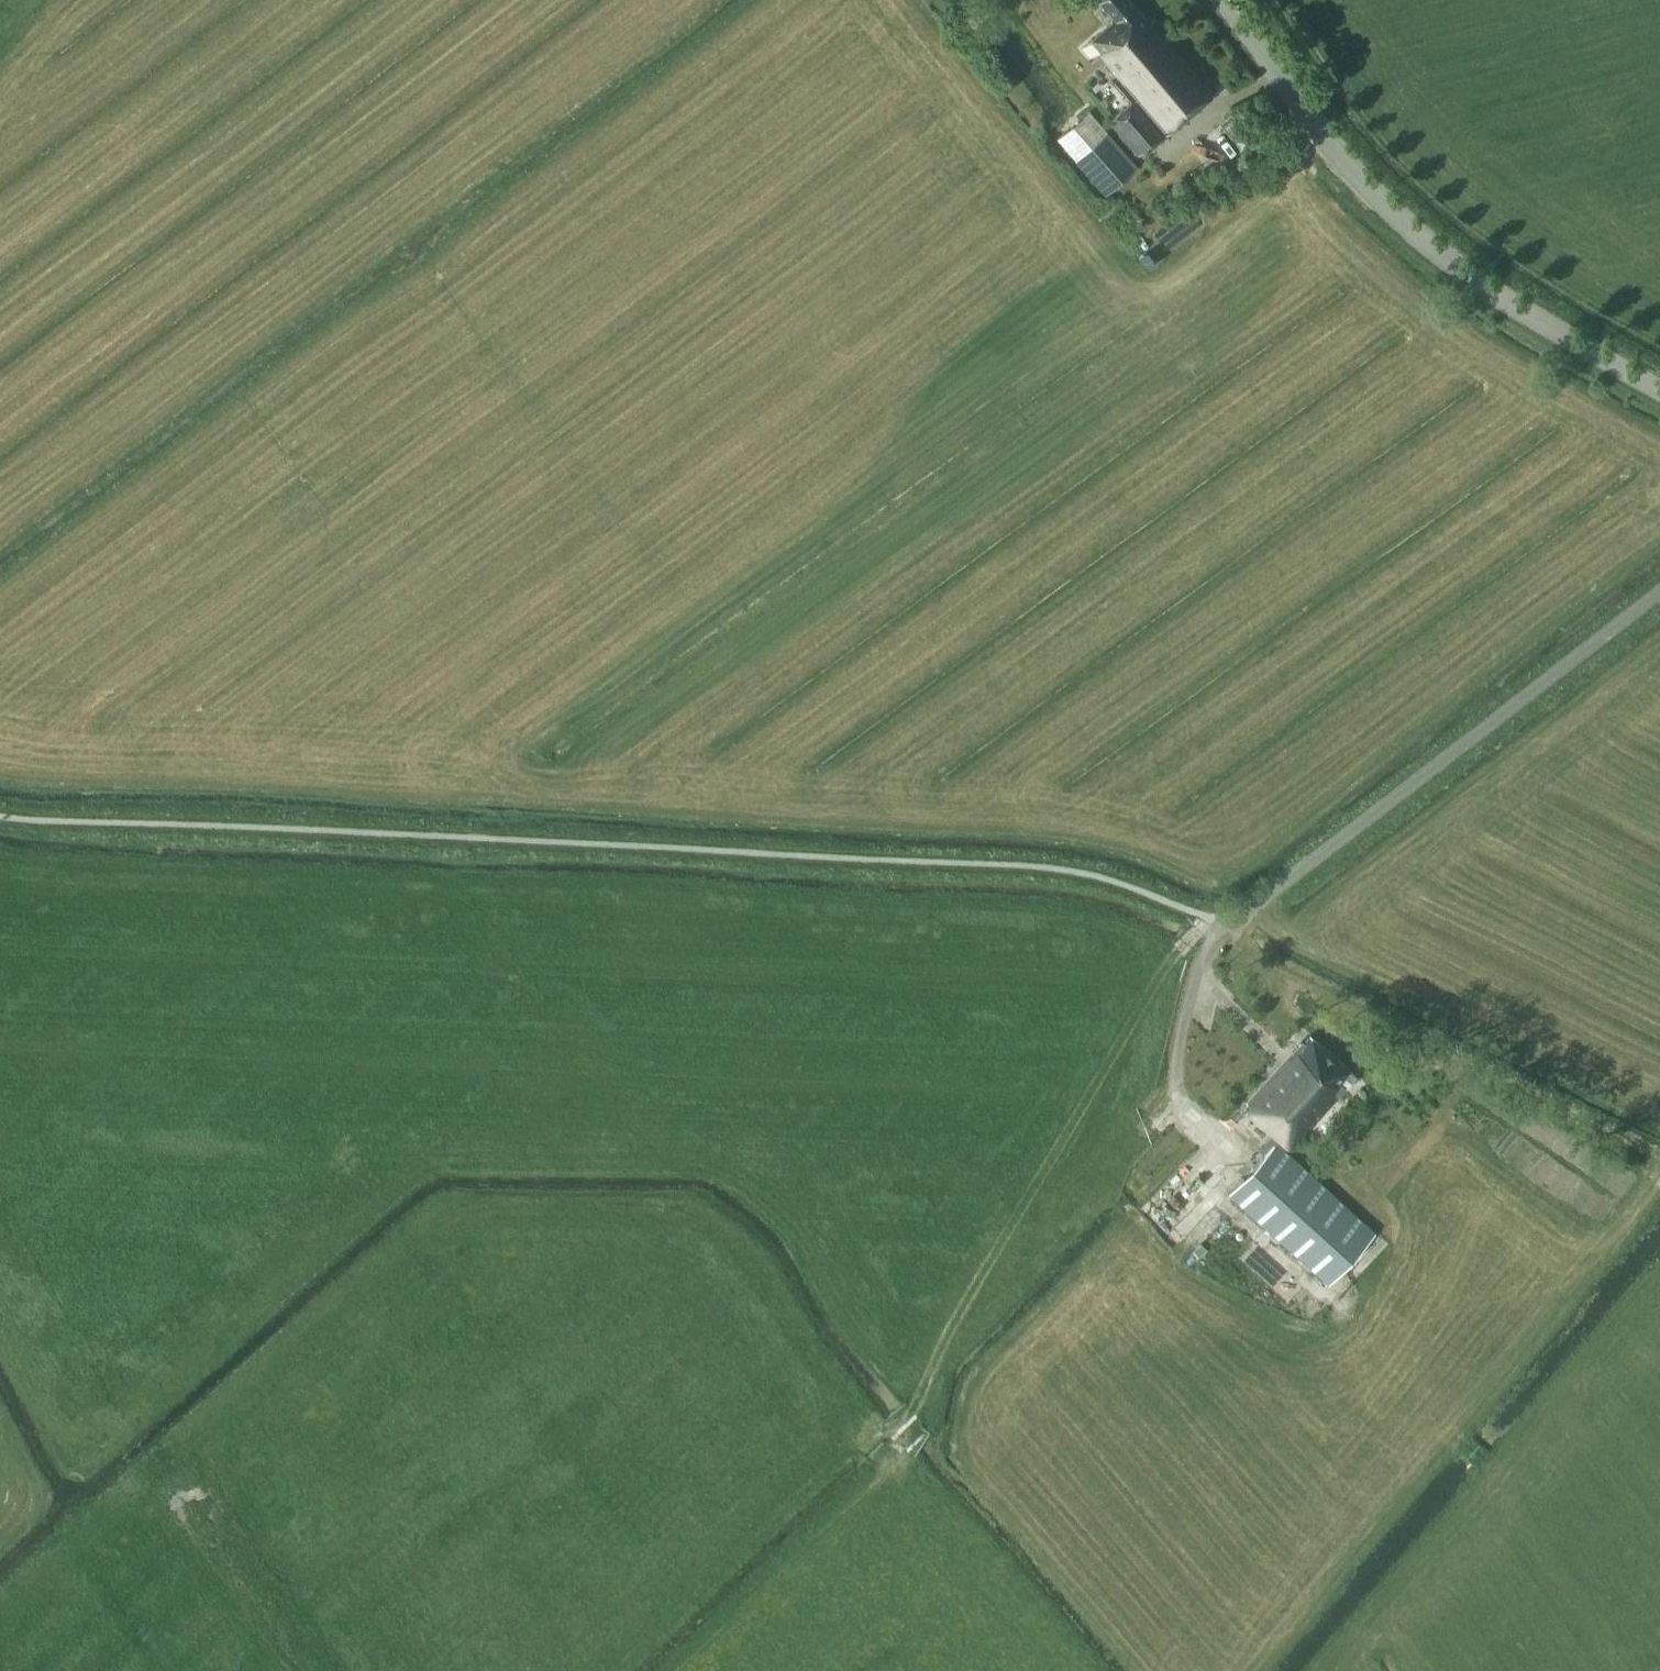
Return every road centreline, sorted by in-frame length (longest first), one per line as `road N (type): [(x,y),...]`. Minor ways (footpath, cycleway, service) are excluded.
road 1 (tertiary): [(1659,387),(1510,301),(1423,238),(1331,145),(1225,0)]
road 2 (unclassified): [(1659,590),(1226,923)]

